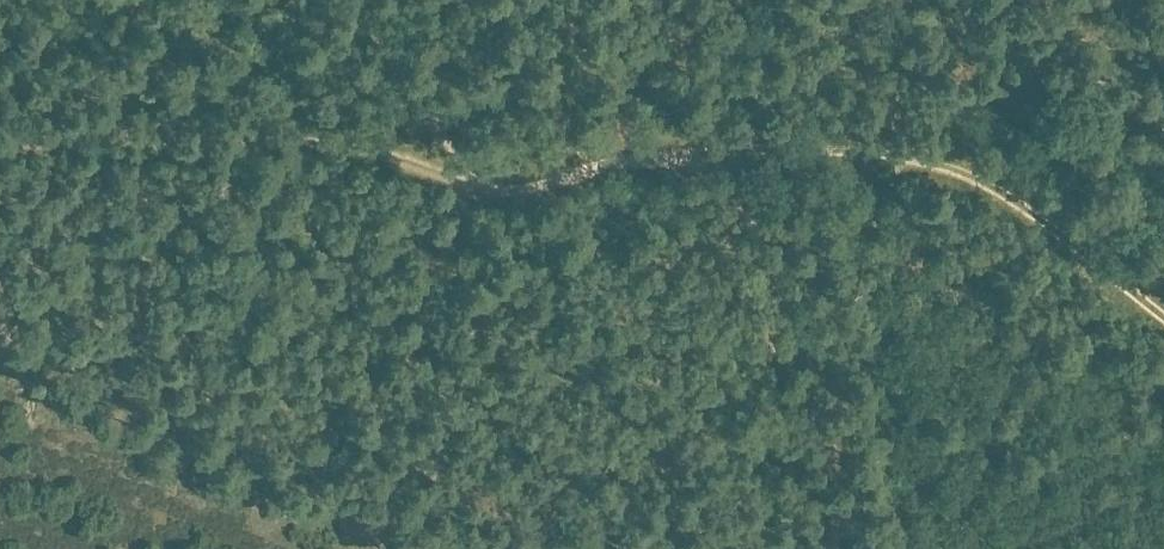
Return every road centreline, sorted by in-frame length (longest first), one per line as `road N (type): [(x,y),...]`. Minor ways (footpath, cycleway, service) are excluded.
road 1 (track): [(458,179),(302,139),(0,141)]
road 2 (track): [(721,149),(611,165),(520,195),(494,195),(458,179)]
road 3 (track): [(956,166),(1163,312)]
road 4 (track): [(956,166),(776,145),(721,149)]

